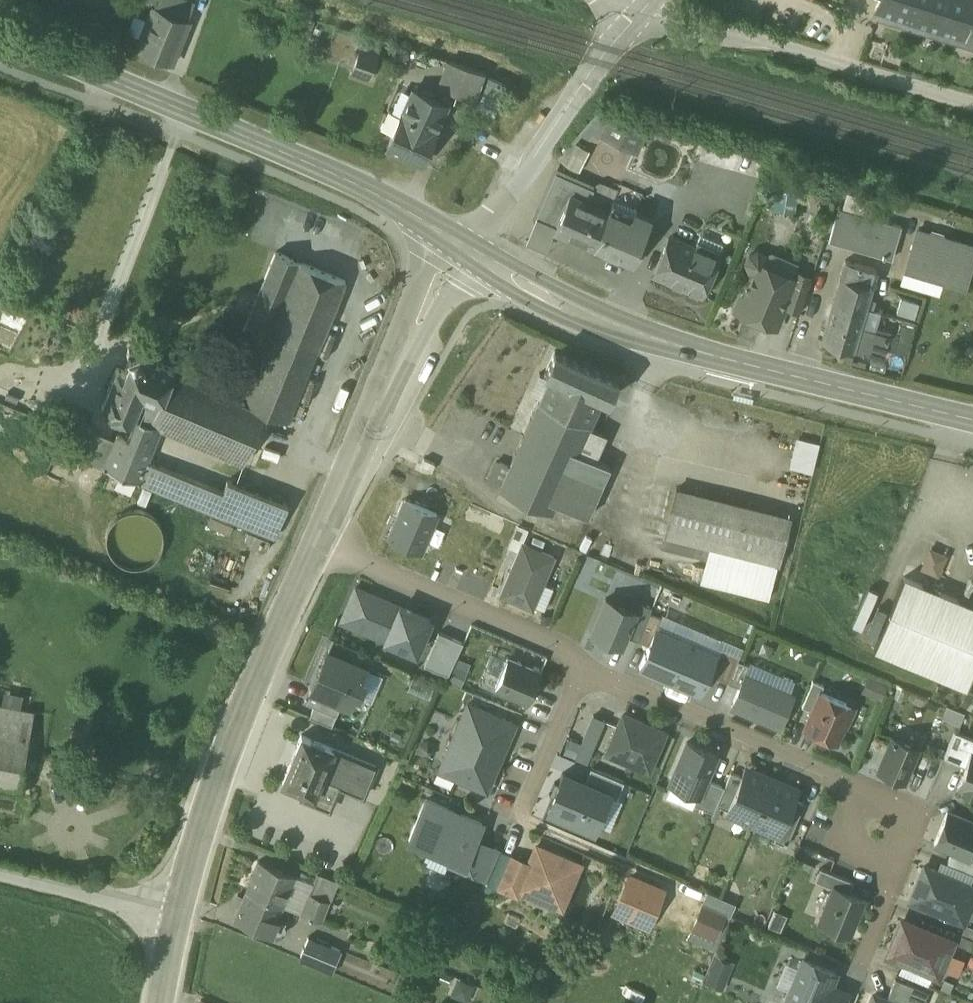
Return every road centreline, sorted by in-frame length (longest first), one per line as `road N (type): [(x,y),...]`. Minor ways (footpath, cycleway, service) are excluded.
road 1 (secondary): [(972,419),(632,334),(466,246)]
road 2 (secondary): [(466,246),(376,191),(0,33)]
road 3 (unclassified): [(320,542),(220,772),(182,914)]
road 4 (unclassified): [(972,96),(650,0)]
road 5 (unclassified): [(466,246),(320,542)]
road 6 (residential): [(648,0),(466,246)]
road 7 (residential): [(860,789),(583,671)]
road 8 (residential): [(583,671),(557,647),(320,542)]
road 9 (residential): [(0,869),(182,914)]
road 10 (residential): [(583,671),(520,813)]
road 11 (residential): [(898,869),(921,815),(860,789)]
road 12 (residential): [(898,869),(839,844),(860,789)]

